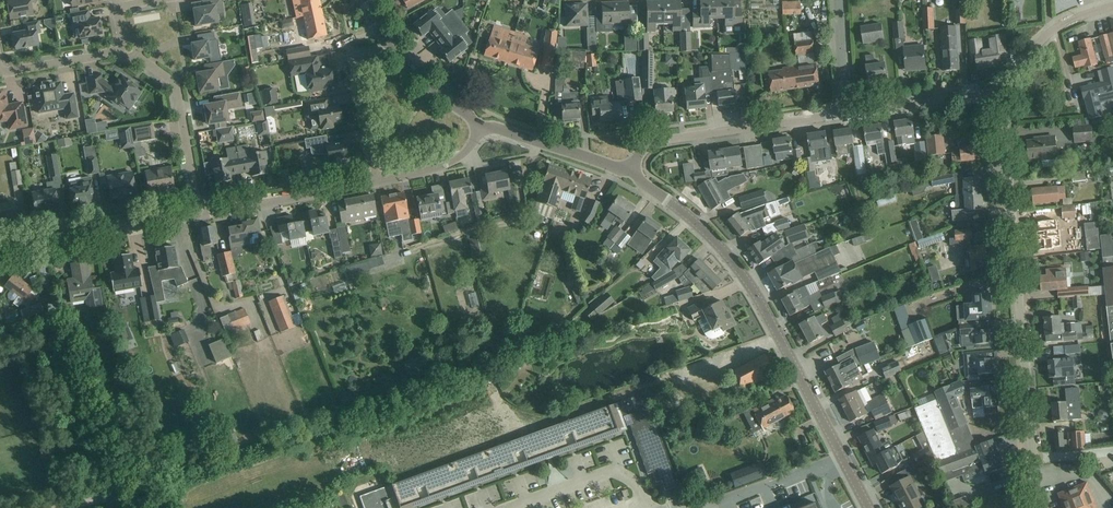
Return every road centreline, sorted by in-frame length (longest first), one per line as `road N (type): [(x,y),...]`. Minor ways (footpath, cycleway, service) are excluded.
road 1 (tertiary): [(869,507),(751,287),(717,242),(628,172)]
road 2 (residential): [(995,96),(1036,507)]
road 3 (residential): [(119,507),(68,373),(36,241)]
road 4 (residential): [(628,172),(653,144),(844,113)]
road 5 (residential): [(136,54),(175,83),(200,212)]
road 6 (unclassified): [(200,212),(376,181)]
road 7 (unclassified): [(36,241),(200,212)]
road 8 (residential): [(376,181),(356,54),(390,45)]
road 9 (tertiary): [(628,172),(480,129)]
road 10 (residential): [(844,113),(995,96)]
road 11 (residential): [(995,96),(1048,33),(1112,6)]
road 12 (tertiary): [(480,129),(390,45)]
road 13 (unclassified): [(376,181),(458,159),(480,129)]
road 14 (residential): [(1,73),(119,51)]

